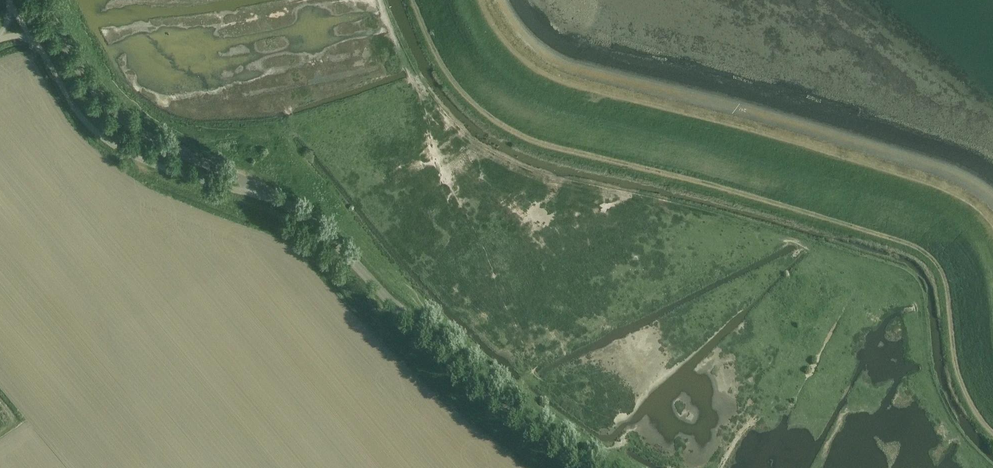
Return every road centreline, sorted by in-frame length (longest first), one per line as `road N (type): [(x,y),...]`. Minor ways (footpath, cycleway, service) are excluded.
road 1 (track): [(414,0),(452,81),(510,130),(929,255),(945,277),(957,373),(992,432)]
road 2 (track): [(484,0),(528,63),(907,173),(963,197),(992,230)]
road 3 (unclassified): [(583,467),(455,364),(342,246),(274,196)]
road 4 (unclassified): [(274,196),(125,118),(101,95),(44,0)]
road 5 (unclassified): [(274,196),(216,185),(115,147),(75,109),(32,40)]

